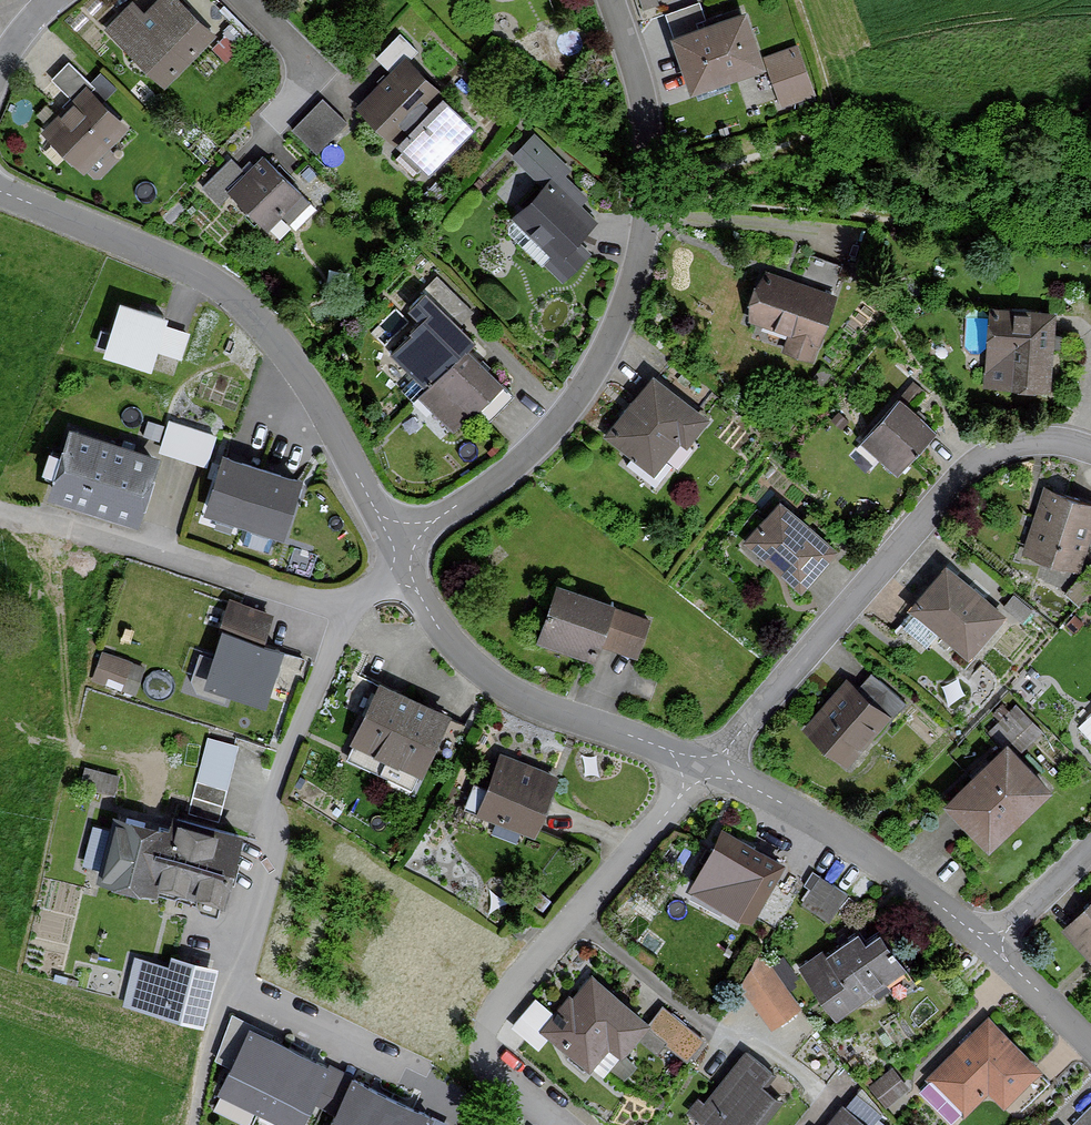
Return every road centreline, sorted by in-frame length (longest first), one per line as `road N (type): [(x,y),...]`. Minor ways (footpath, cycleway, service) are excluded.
road 1 (residential): [(599,0),(655,179),(597,366),(547,439),(399,561)]
road 2 (residential): [(0,193),(186,268),(270,334),(399,561)]
road 3 (residential): [(1090,452),(1058,444),(997,449),(943,479),(708,771)]
road 4 (residential): [(399,561),(450,648),(504,691),(708,771)]
road 5 (residential): [(0,509),(342,622)]
road 6 (residential): [(708,771),(798,808),(994,951)]
road 7 (residential): [(342,622),(281,771),(241,944)]
road 8 (residential): [(565,1124),(493,1068),(487,1040),(498,1010),(579,917)]
road 9 (residential): [(241,944),(455,1039)]
road 10 (residential): [(579,917),(708,771)]
road 11 (residential): [(725,1034),(579,917)]
road 12 (residential): [(275,107),(311,69),(245,0)]
road 13 (residential): [(994,951),(1090,1047)]
road 14 (residential): [(994,951),(1090,855)]

